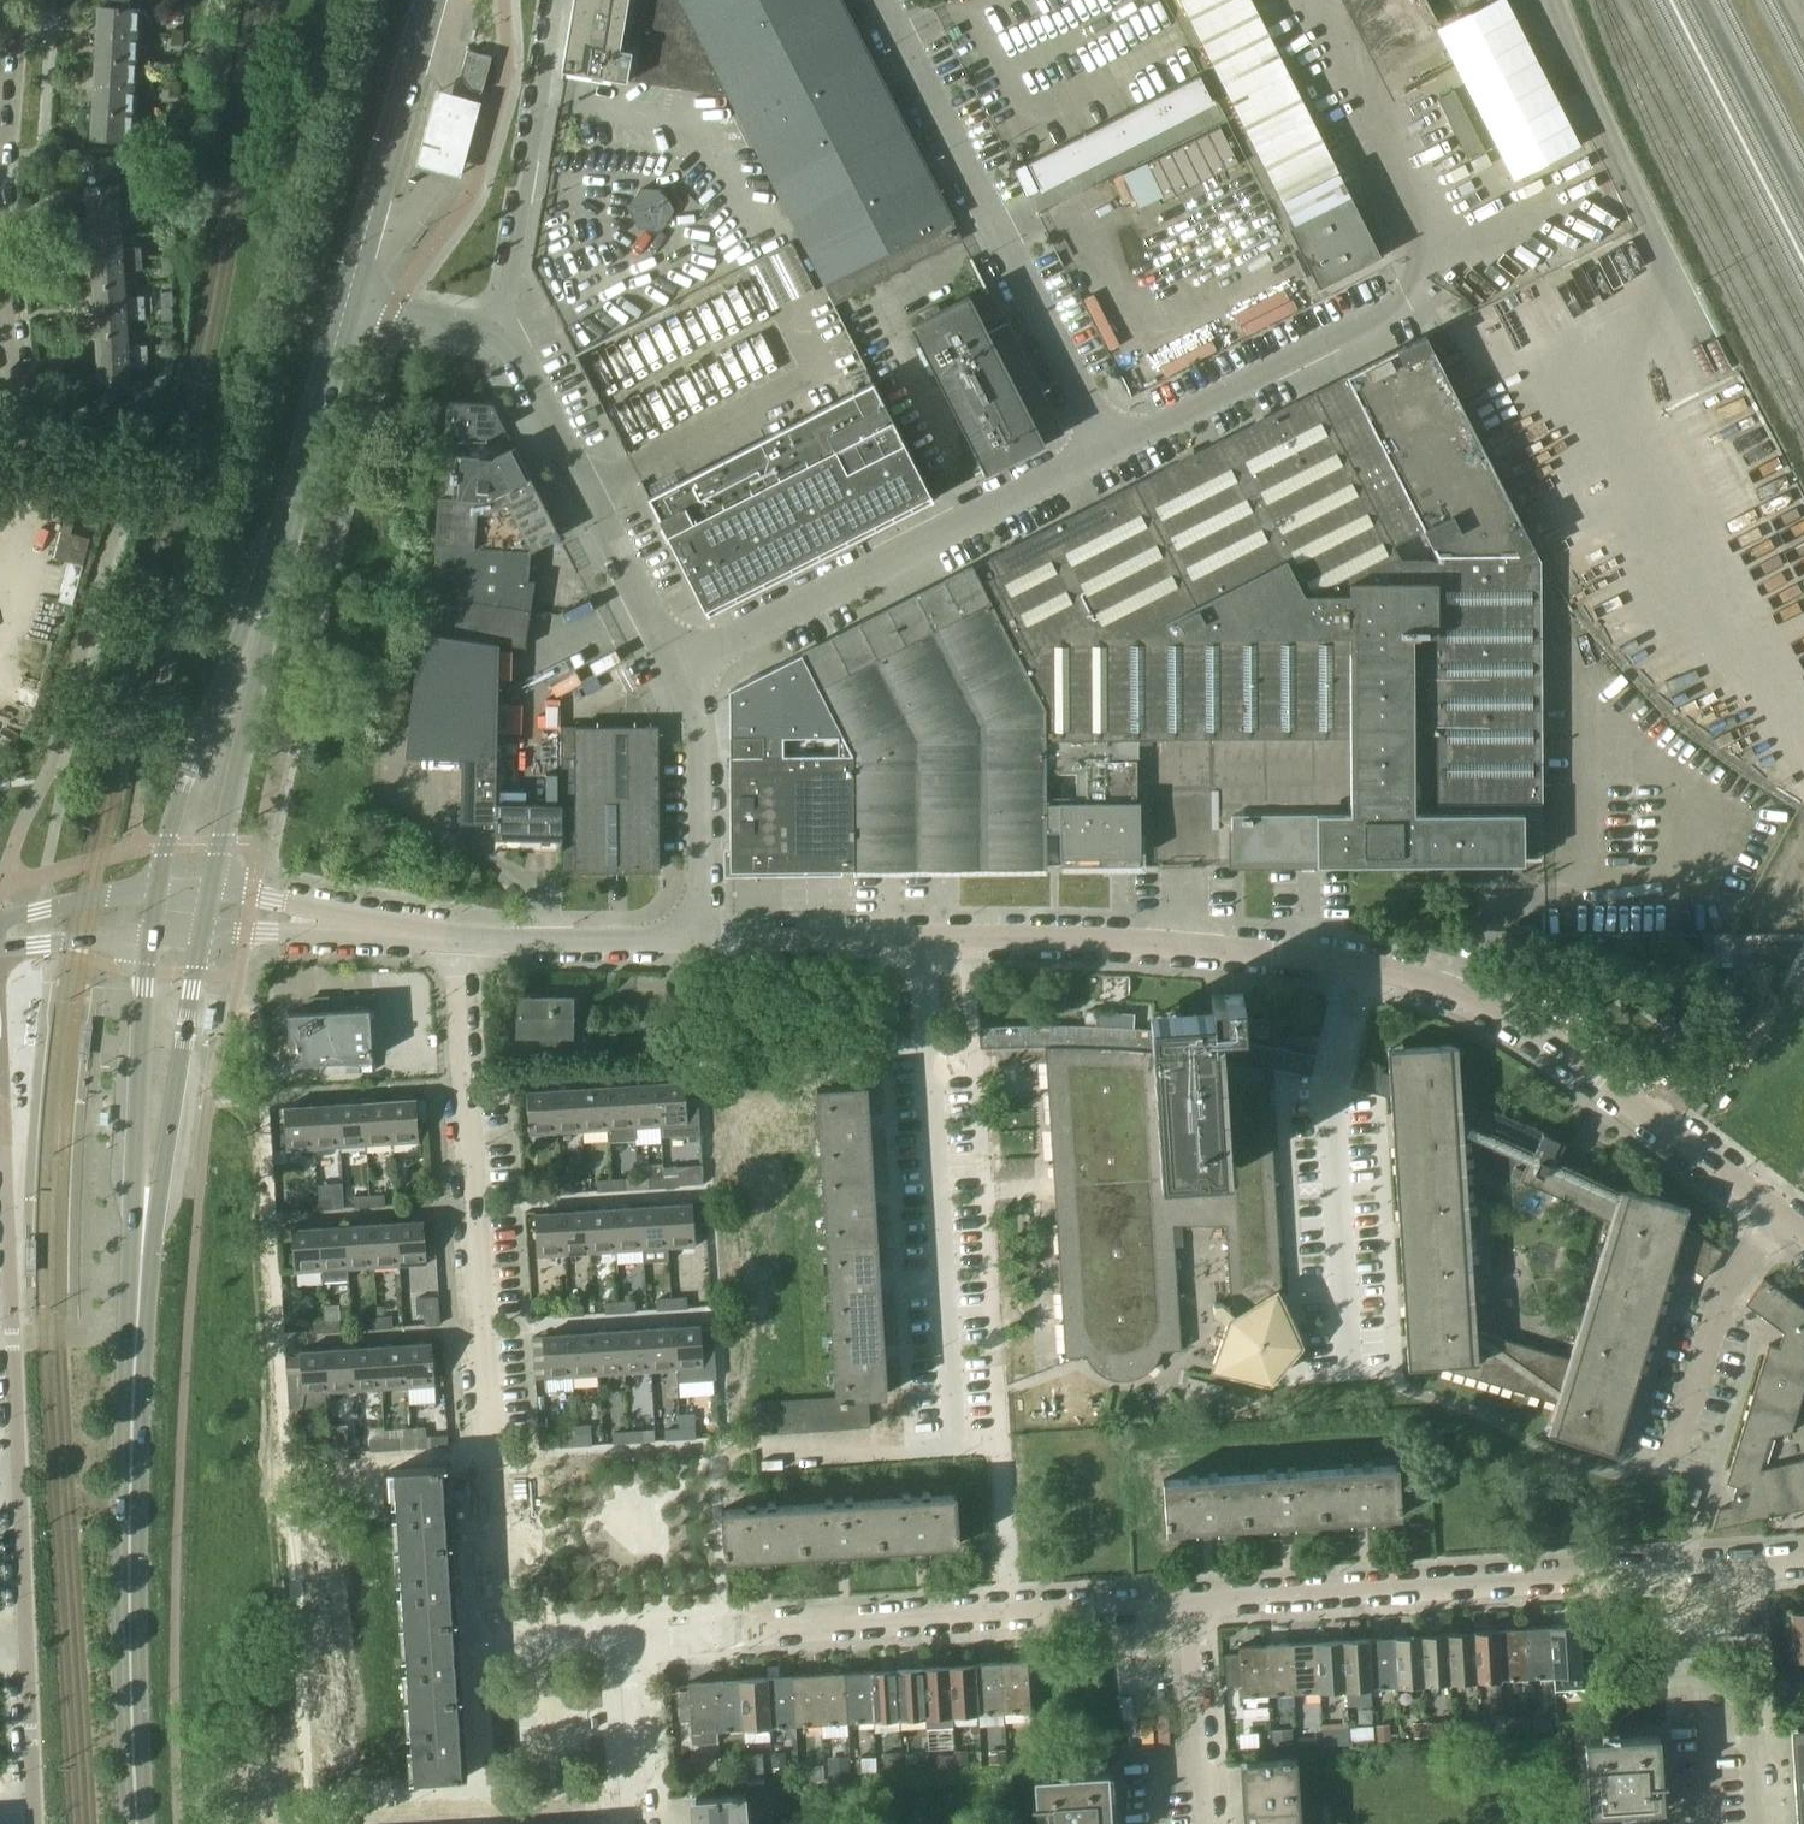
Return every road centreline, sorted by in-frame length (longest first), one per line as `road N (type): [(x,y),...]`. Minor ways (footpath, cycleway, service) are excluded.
road 1 (residential): [(627,1641),(515,1644),(502,1626),(460,944)]
road 2 (secondary): [(136,1823),(129,1601),(142,1244)]
road 3 (residential): [(627,1641),(1188,1603)]
road 4 (residential): [(1188,1603),(1740,1565)]
road 5 (residential): [(957,1455),(920,939)]
road 6 (unclassified): [(1109,452),(883,0)]
road 7 (residential): [(1779,1216),(1533,1031),(1459,995),(1356,962)]
road 8 (unclassified): [(674,664),(1109,452)]
road 9 (residential): [(1356,962),(1078,939),(920,939)]
road 10 (residential): [(1348,1359),(1329,1084),(1356,962)]
road 11 (unclassified): [(499,336),(674,664)]
road 12 (secondary): [(278,552),(187,774),(158,889)]
road 13 (residential): [(15,1460),(30,1812)]
road 14 (secondary): [(212,893),(278,552)]
road 15 (unclassified): [(499,336),(554,0)]
road 16 (unclassified): [(1109,452),(1402,307)]
road 17 (residential): [(0,1140),(15,1460)]
road 18 (secondary): [(348,305),(435,0)]
road 19 (secondary): [(142,1244),(203,936)]
road 20 (secondary): [(150,939),(135,1177),(142,1244)]
road 21 (unclassified): [(700,940),(702,729),(674,664)]
road 22 (residential): [(1673,1466),(1726,1288),(1779,1216)]
road 23 (secondary): [(278,552),(348,305)]
road 24 (residential): [(460,944),(700,940)]
road 25 (residential): [(920,939),(700,940)]
road 26 (residential): [(639,1823),(627,1641)]
road 27 (residential): [(158,889),(27,914),(0,930)]
road 28 (residential): [(1752,1720),(1740,1565)]
road 29 (residential): [(1197,1758),(1188,1603)]
road 30 (unclassified): [(348,305),(499,336)]
road 31 (residential): [(0,937),(29,946),(150,939)]
road 32 (residential): [(1752,1720),(1702,1723),(1708,1823)]
road 33 (residential): [(18,415),(0,266)]
road 34 (residential): [(323,928),(460,944)]

